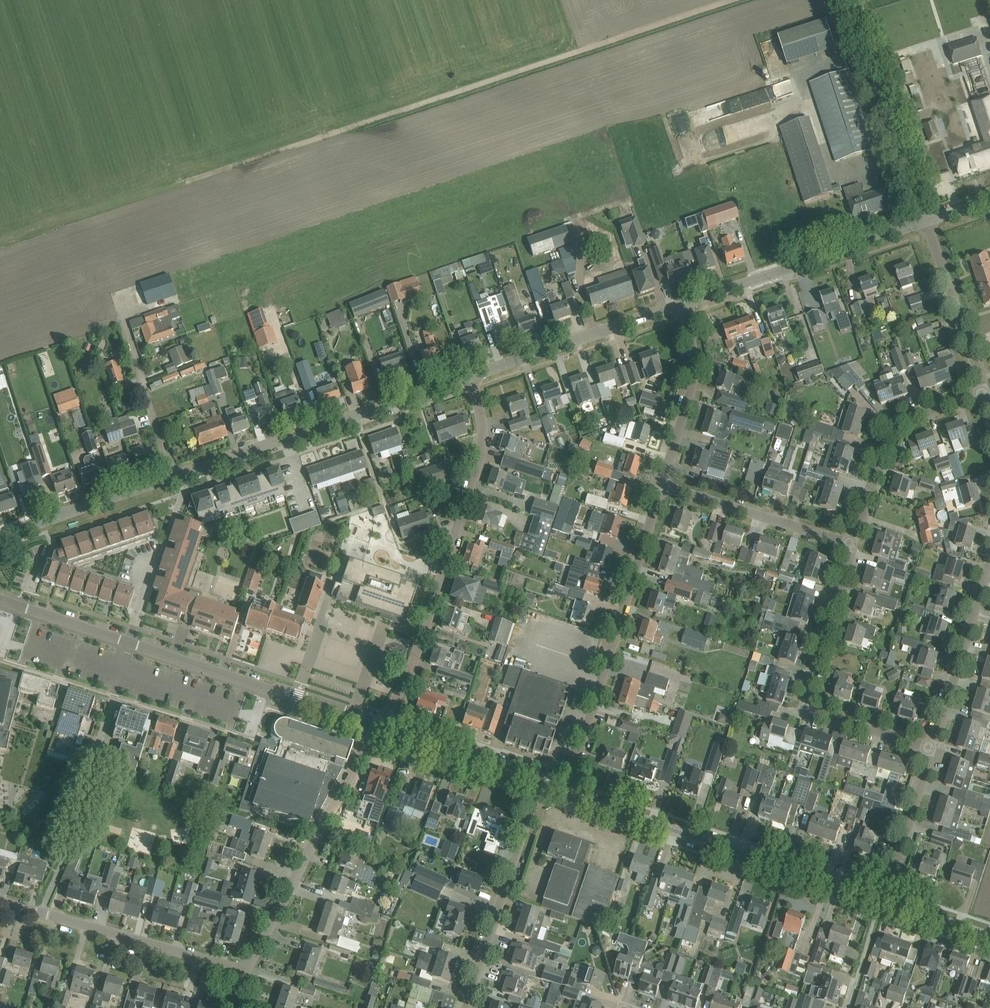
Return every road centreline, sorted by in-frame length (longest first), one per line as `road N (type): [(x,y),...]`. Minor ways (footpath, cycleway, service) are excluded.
road 1 (track): [(189,181),(732,0)]
road 2 (tertiary): [(380,722),(0,600)]
road 3 (residential): [(380,722),(405,684),(482,448),(471,377)]
road 4 (tertiary): [(884,901),(566,794)]
road 5 (residential): [(566,794),(662,485)]
road 6 (unclassified): [(174,477),(471,377)]
road 7 (residential): [(932,748),(806,707),(853,544)]
road 8 (residential): [(245,971),(380,722)]
road 9 (unclassified): [(682,304),(927,222)]
road 10 (residential): [(245,971),(0,900)]
road 11 (unclassified): [(927,222),(850,0)]
road 12 (residential): [(467,1007),(538,785)]
road 13 (unclassified): [(471,377),(682,304)]
road 14 (residential): [(853,544),(899,422),(985,392)]
road 15 (residential): [(853,544),(662,485)]
road 16 (residential): [(932,748),(989,561)]
road 17 (residential): [(662,485),(693,382),(682,304)]
road 18 (unclassified): [(0,535),(174,477)]
road 19 (residential): [(985,392),(927,222)]
road 20 (tertiary): [(538,785),(394,736),(380,722)]
road 21 (residential): [(884,901),(932,748)]
road 22 (residential): [(174,477),(125,327)]

